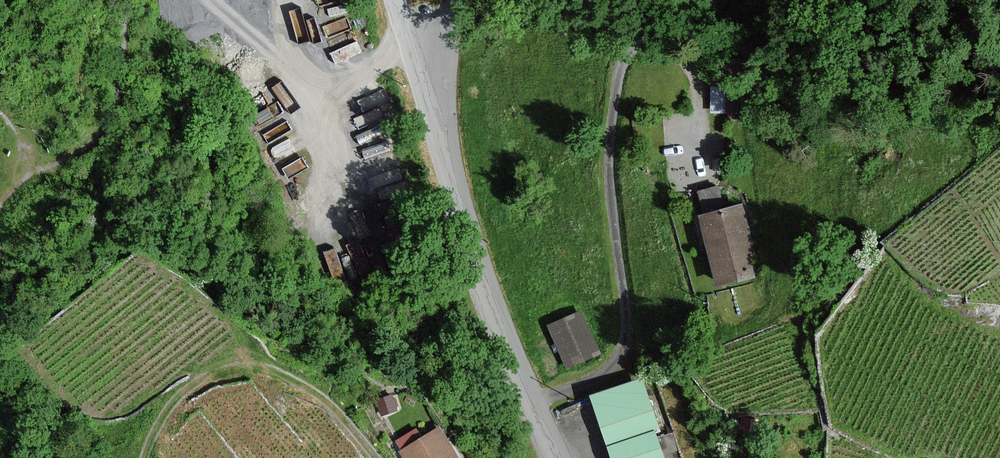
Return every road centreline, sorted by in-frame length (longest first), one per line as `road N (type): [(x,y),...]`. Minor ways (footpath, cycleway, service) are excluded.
road 1 (track): [(528,403),(601,377),(623,343),(608,126),(613,79),(635,44),(661,44),(685,66),(693,99),(688,169)]
road 2 (residential): [(420,69),(463,228),(528,403),(559,457)]
road 3 (track): [(145,457),(163,417),(197,382),(260,370),(331,406),(378,457)]

